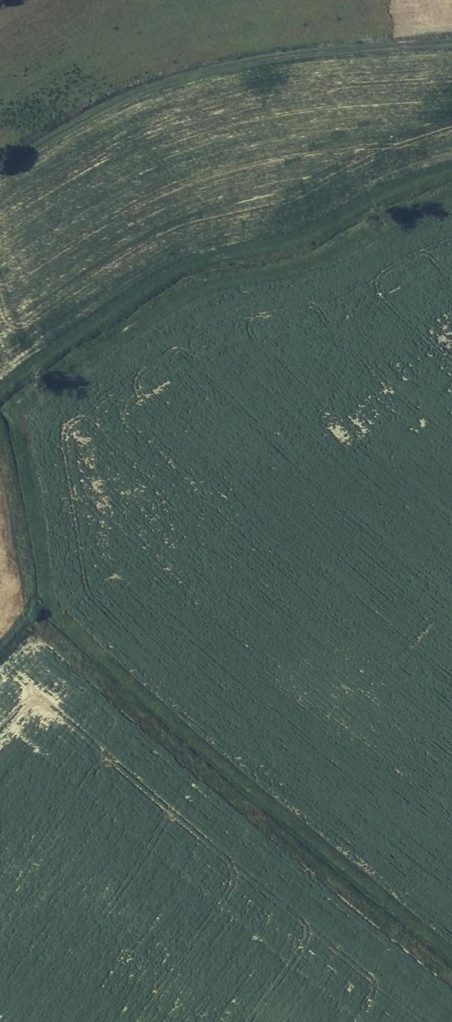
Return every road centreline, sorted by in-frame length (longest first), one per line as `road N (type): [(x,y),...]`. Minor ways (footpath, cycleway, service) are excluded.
road 1 (track): [(0,167),(81,117),(203,69),(451,39)]

